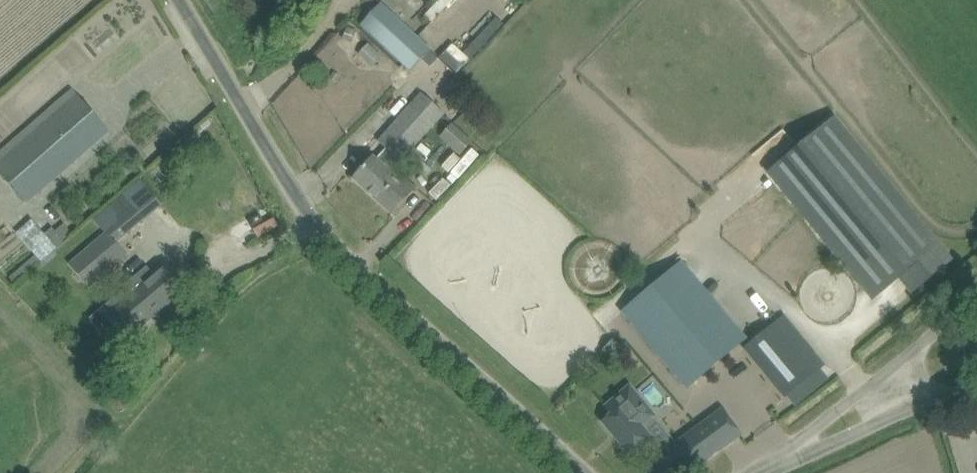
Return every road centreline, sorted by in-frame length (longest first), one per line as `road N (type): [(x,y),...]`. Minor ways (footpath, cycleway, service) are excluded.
road 1 (unclassified): [(582,472),(313,223),(181,0)]
road 2 (unclassified): [(758,472),(911,359)]
road 3 (unclassified): [(764,472),(911,413)]

